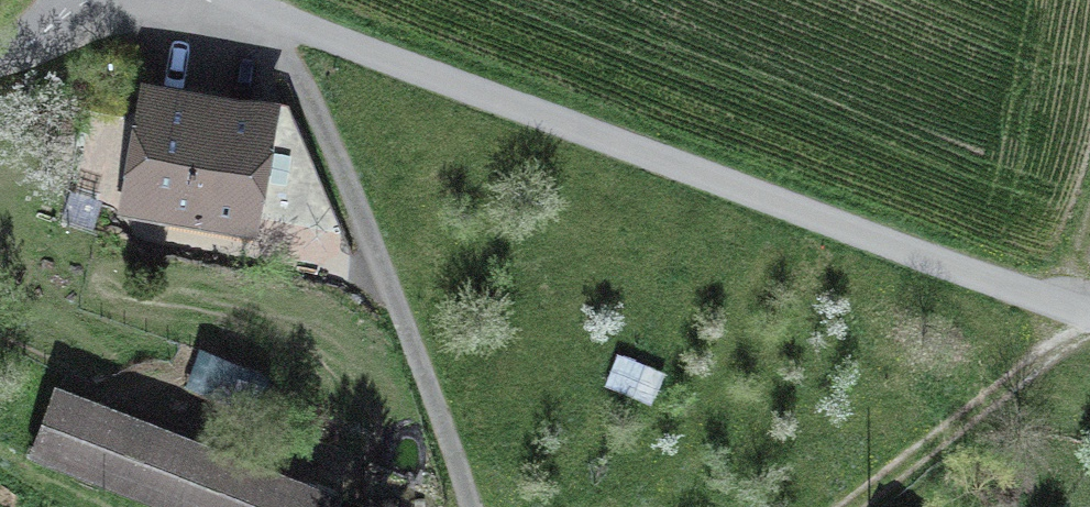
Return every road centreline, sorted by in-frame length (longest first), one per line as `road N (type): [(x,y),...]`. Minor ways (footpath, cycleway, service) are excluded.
road 1 (unclassified): [(199,0),(1089,318)]
road 2 (track): [(269,22),(326,136),(465,506)]
road 3 (track): [(1089,329),(846,506)]

